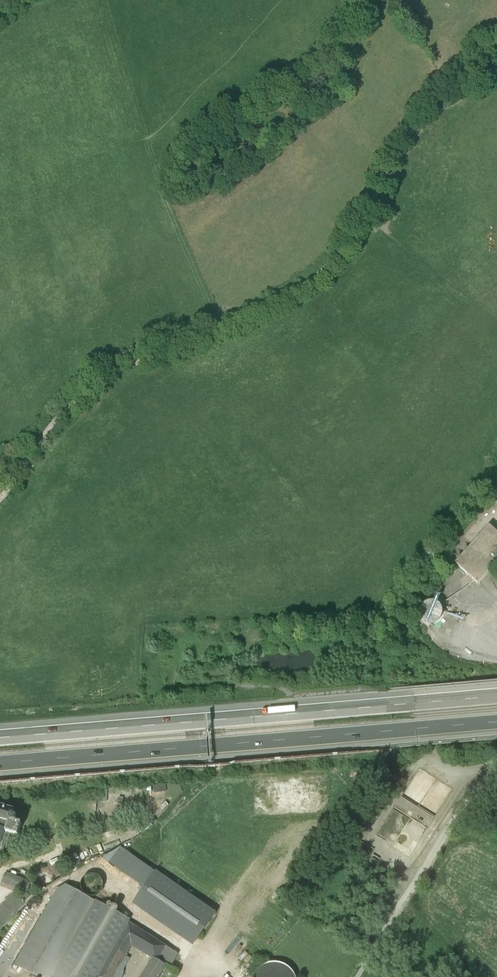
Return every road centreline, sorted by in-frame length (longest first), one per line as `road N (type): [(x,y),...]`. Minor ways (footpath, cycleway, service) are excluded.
road 1 (motorway): [(0,765),(496,724)]
road 2 (motorway): [(496,699),(0,739)]

